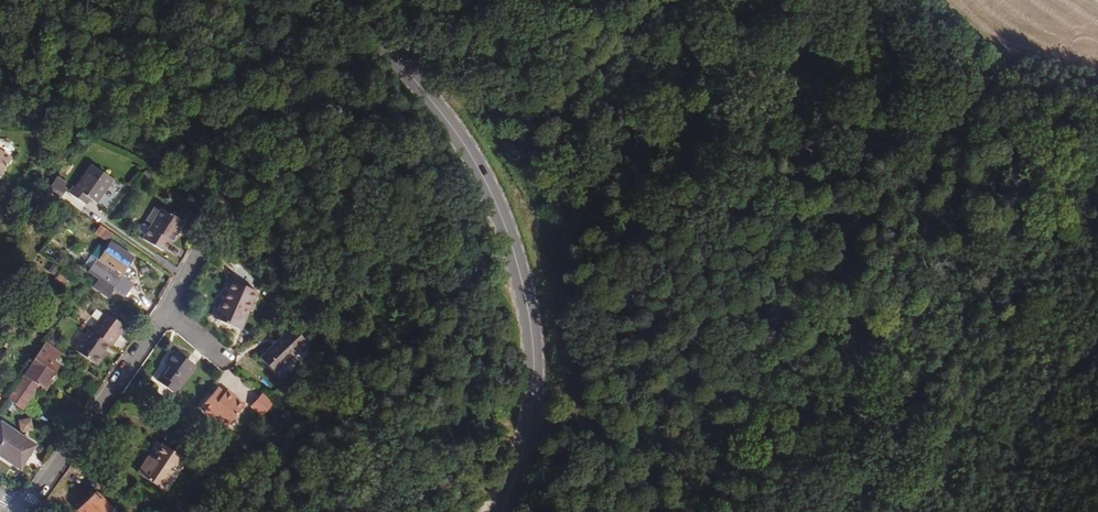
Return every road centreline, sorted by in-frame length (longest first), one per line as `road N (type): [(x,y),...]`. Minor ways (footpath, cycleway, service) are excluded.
road 1 (secondary): [(504,511),(522,459),(535,358),(504,220),(479,168),(348,0)]
road 2 (track): [(867,145),(828,191),(710,511)]
road 3 (residential): [(164,311),(24,511)]
road 4 (track): [(867,145),(965,126),(1097,118)]
road 5 (track): [(534,400),(573,403),(594,440),(601,480),(593,511)]

